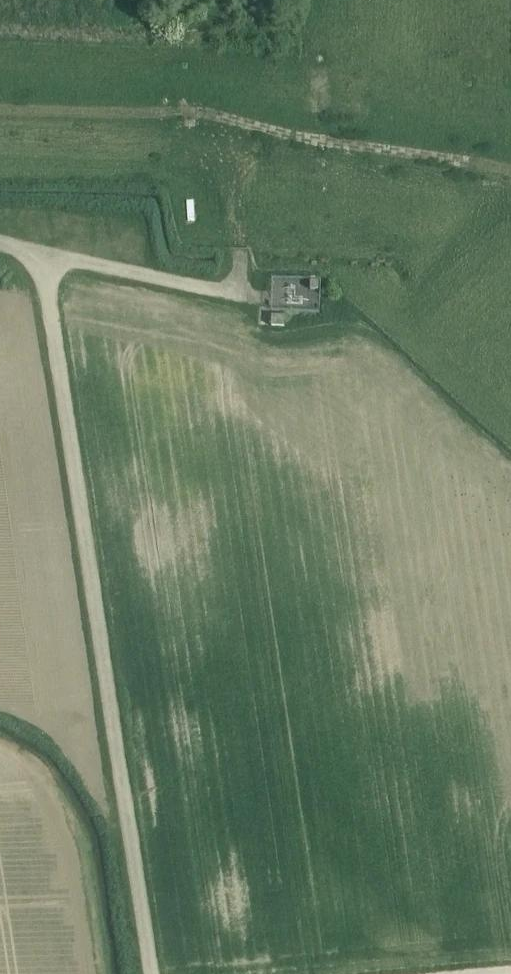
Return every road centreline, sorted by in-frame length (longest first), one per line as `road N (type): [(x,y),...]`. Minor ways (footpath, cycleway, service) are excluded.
road 1 (unclassified): [(155,973),(51,301),(40,274),(0,249)]
road 2 (track): [(510,170),(191,108),(0,105)]

